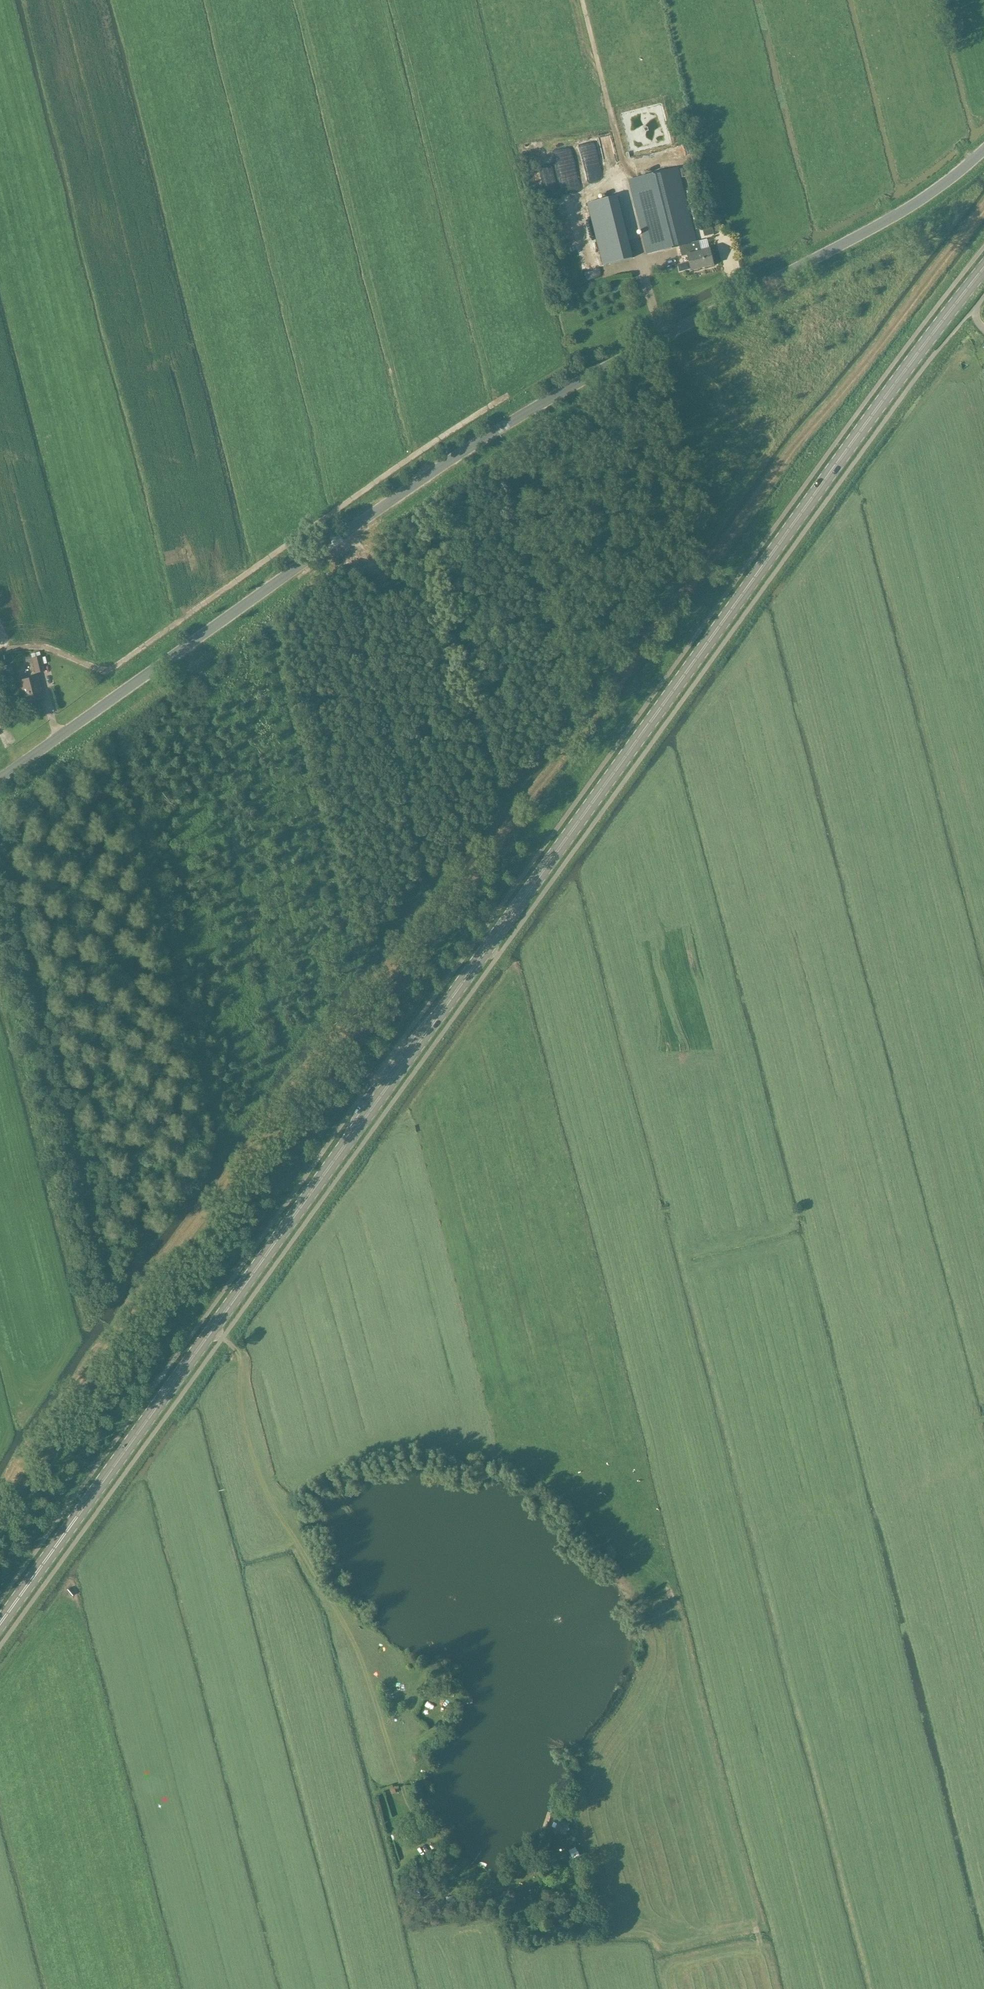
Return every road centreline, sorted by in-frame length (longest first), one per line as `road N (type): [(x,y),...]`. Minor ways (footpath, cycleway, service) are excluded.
road 1 (primary): [(0,1622),(983,268)]
road 2 (tertiary): [(0,778),(455,457),(630,354),(906,210),(983,150)]
road 3 (track): [(0,649),(39,646),(109,675),(386,474),(509,396)]
road 4 (track): [(403,1790),(355,1647),(266,1493),(239,1409),(239,1354),(212,1330)]

